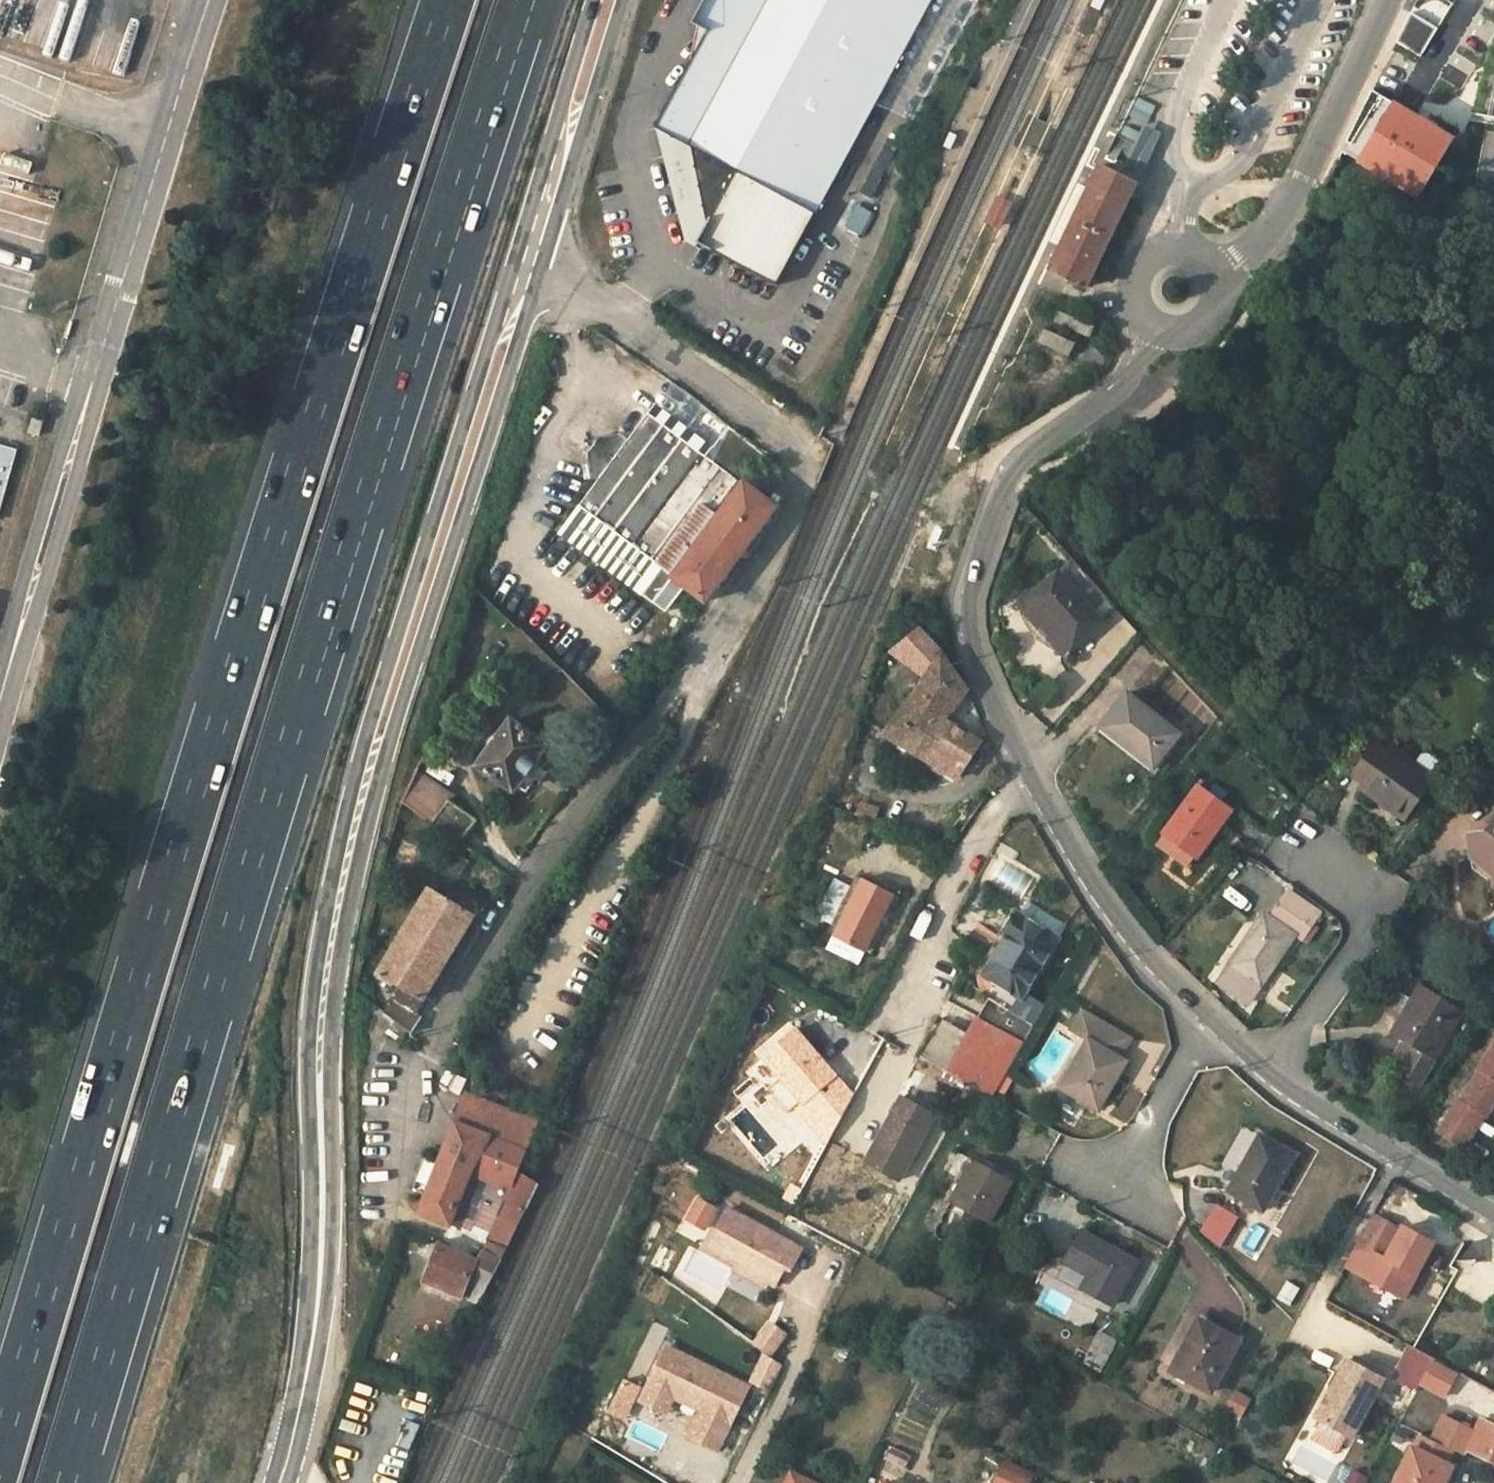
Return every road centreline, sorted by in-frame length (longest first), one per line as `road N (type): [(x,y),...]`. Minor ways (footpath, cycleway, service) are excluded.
road 1 (motorway): [(67,1482),(310,674),(526,0)]
road 2 (motorway): [(447,0),(235,664),(0,1446)]
road 3 (secondary): [(279,1482),(300,1409),(319,1278),(321,1042),(341,887),(374,751),(528,258)]
road 4 (residential): [(528,258),(791,435),(802,480),(789,518),(711,643),(509,905),(433,1057)]
road 5 (unclassified): [(214,0),(0,704)]
road 6 (tertiary): [(1033,785),(972,650),(966,604),(1018,465),(1127,385),(1157,329)]
road 7 (tertiary): [(1493,1217),(1266,1075),(1208,1020)]
road 8 (tertiary): [(1216,276),(1274,224),(1386,0)]
road 9 (tertiary): [(1208,1020),(1118,925),(1033,785)]
road 10 (residential): [(1033,785),(996,813),(895,1008)]
road 11 (residential): [(1117,1180),(1208,1020)]
road 12 (secondary): [(558,171),(591,103),(624,0)]
road 13 (secondary): [(592,0),(564,96),(558,171)]
road 14 (tertiary): [(1216,276),(1203,256),(1181,246),(1143,259),(1132,297),(1157,329)]

